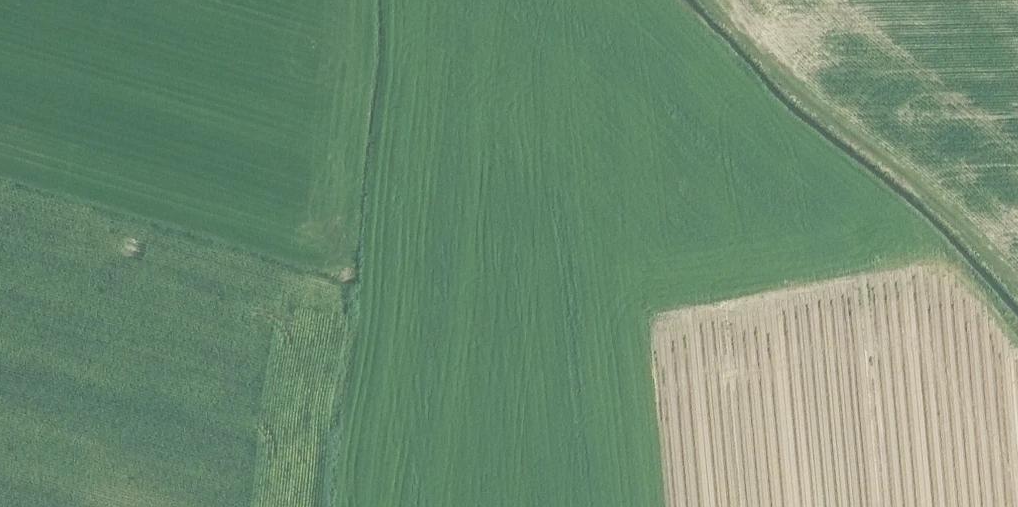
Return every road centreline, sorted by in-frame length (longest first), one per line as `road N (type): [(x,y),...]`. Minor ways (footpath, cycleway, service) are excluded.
road 1 (track): [(707,0),(1017,282)]

